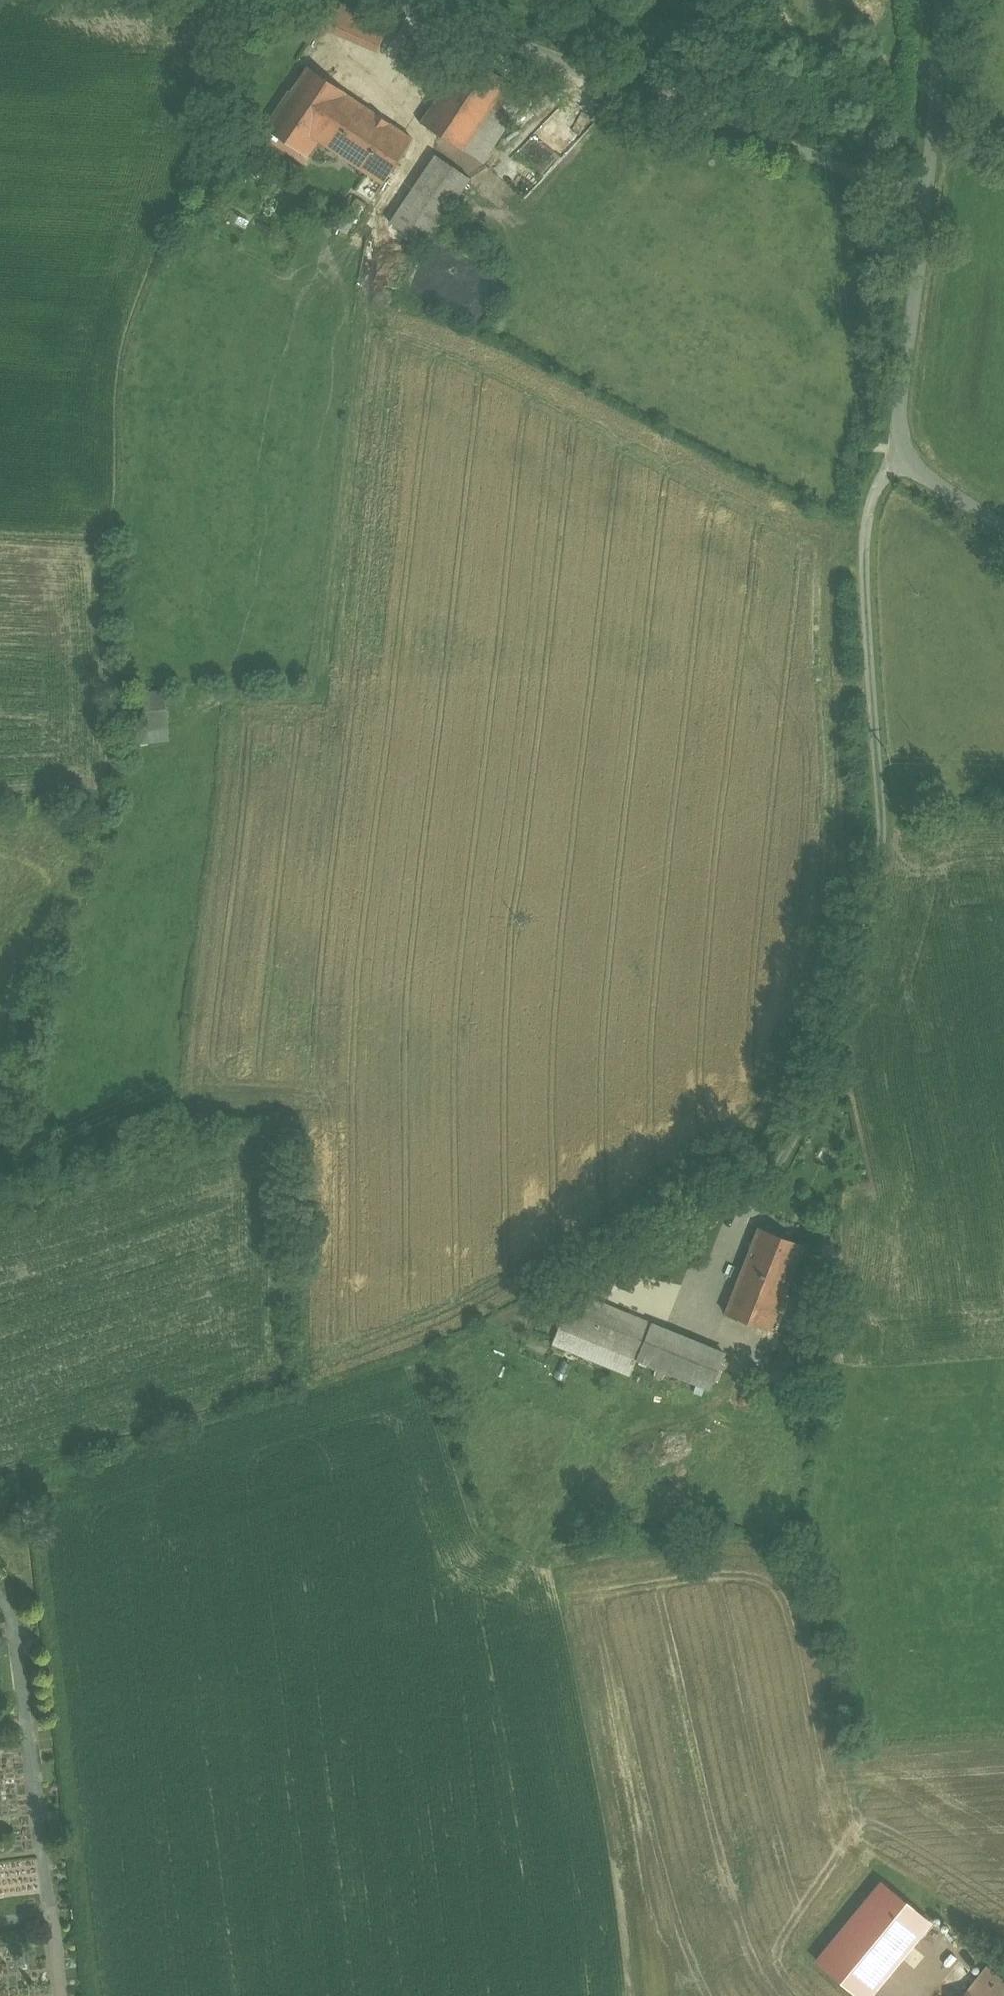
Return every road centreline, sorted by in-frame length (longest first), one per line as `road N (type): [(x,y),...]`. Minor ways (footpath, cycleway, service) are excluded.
road 1 (unclassified): [(930,210),(900,437),(905,456),(928,480),(1003,528)]
road 2 (unclassified): [(666,101),(930,210)]
road 3 (unclassified): [(405,0),(666,101)]
road 4 (unclassified): [(943,0),(930,210)]

